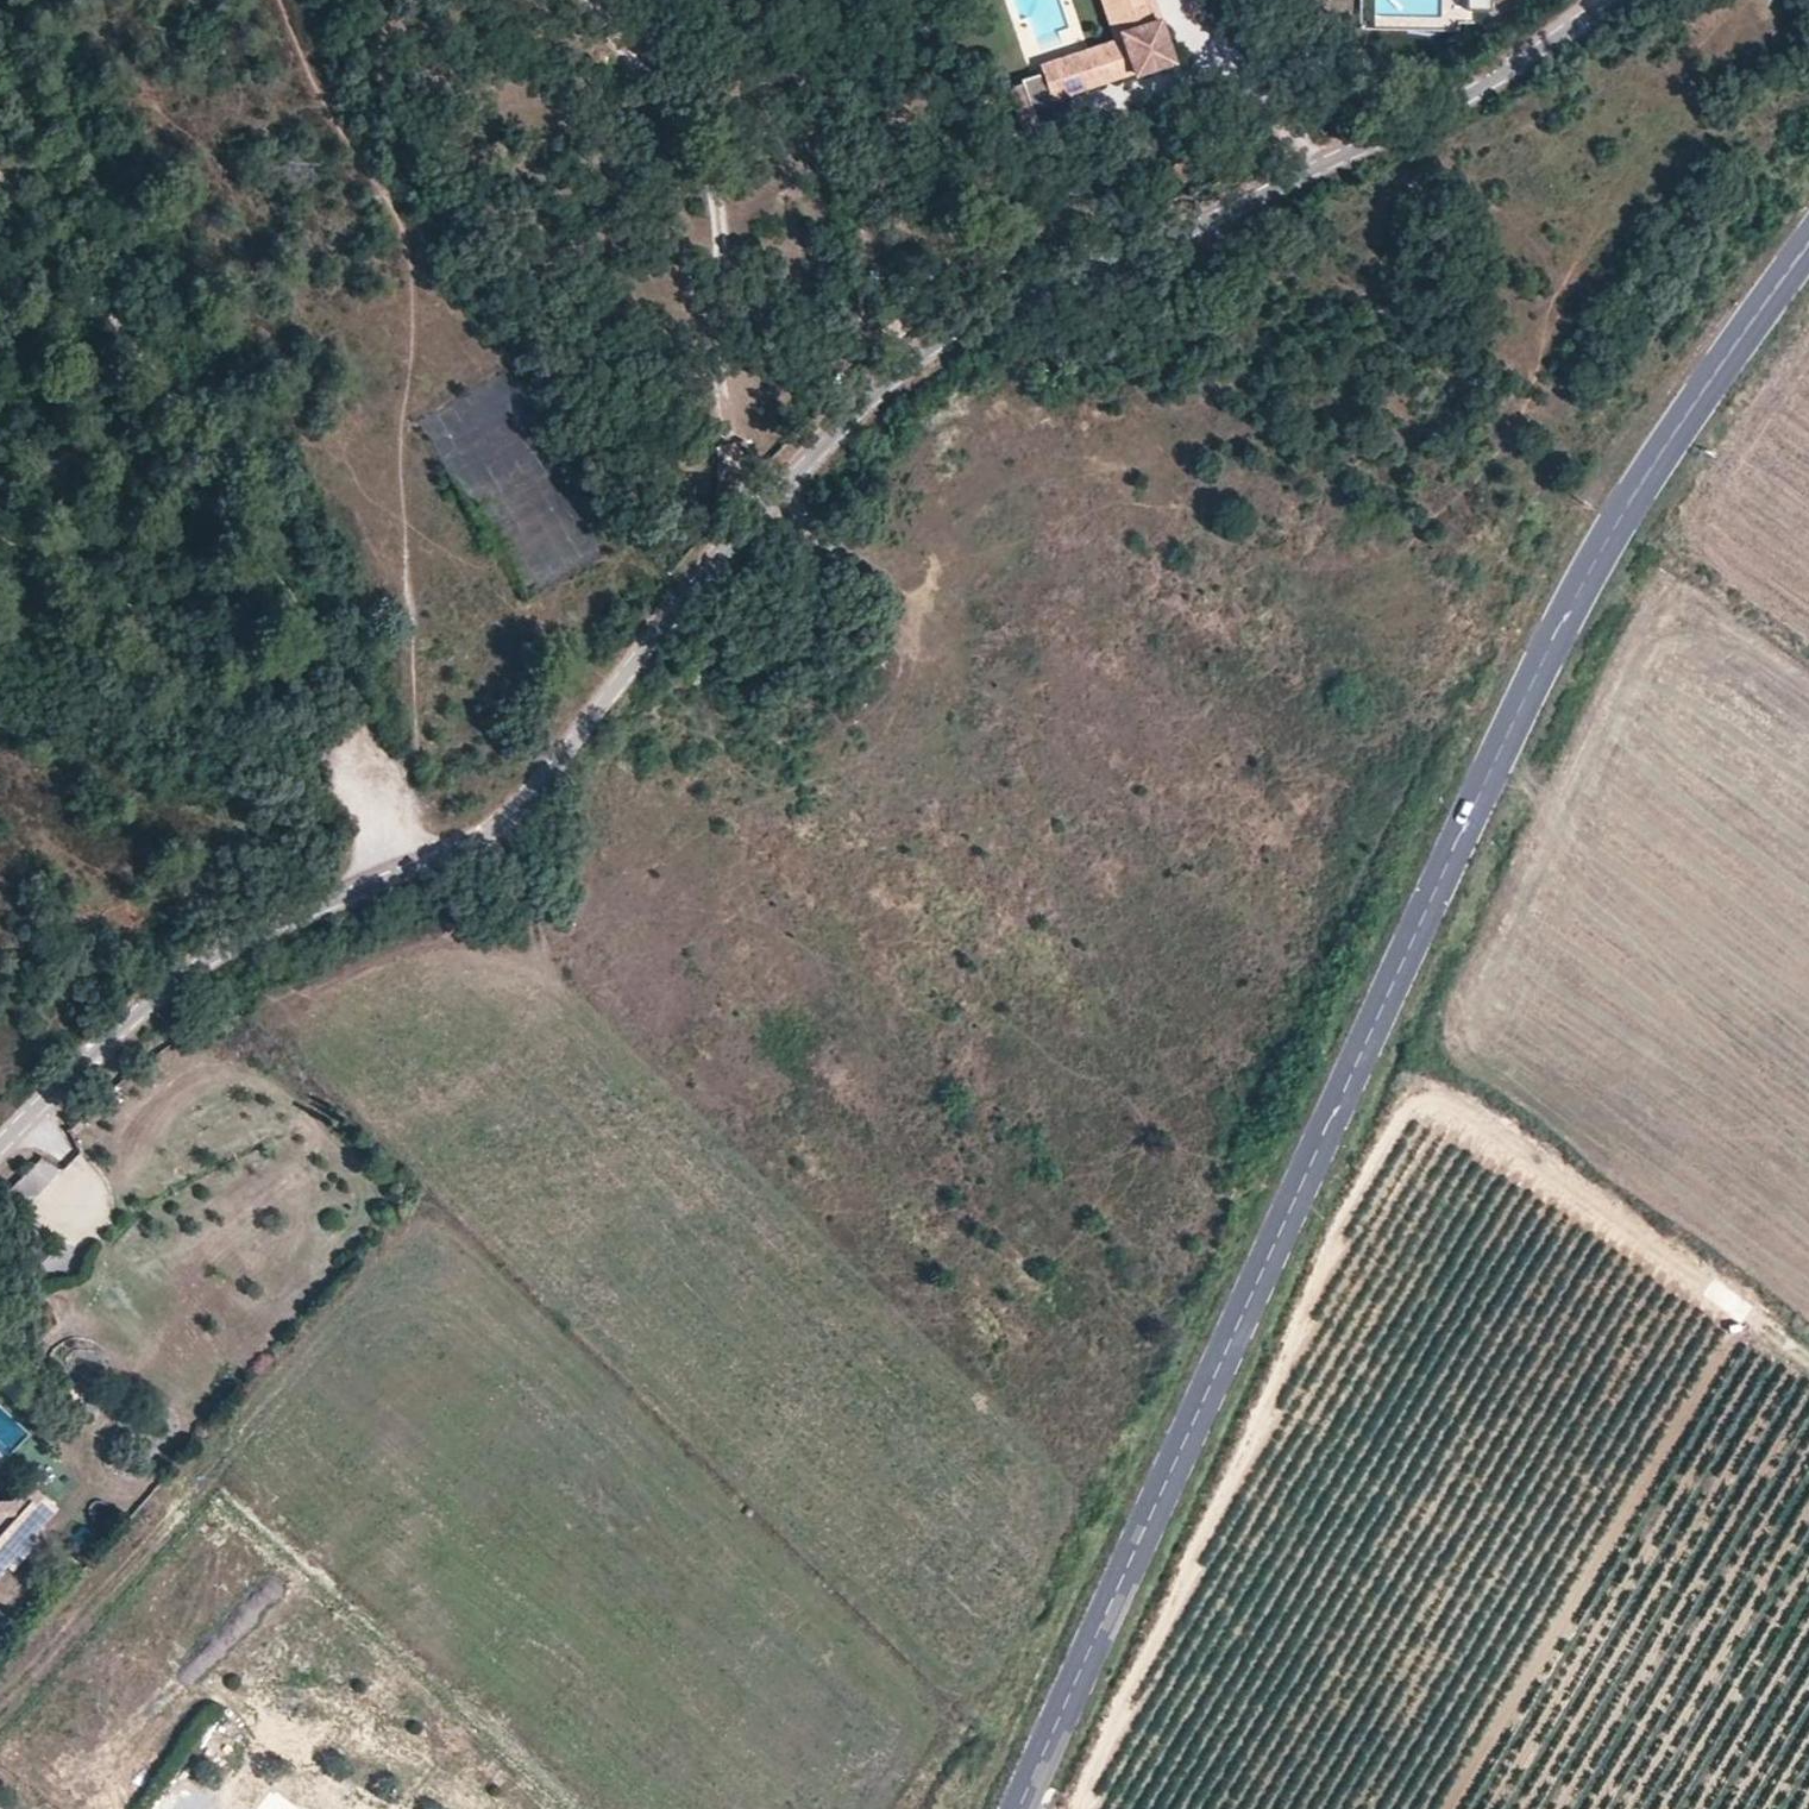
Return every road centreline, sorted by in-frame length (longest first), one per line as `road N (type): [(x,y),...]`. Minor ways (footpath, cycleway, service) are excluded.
road 1 (residential): [(0,1147),(153,1001),(264,927),(401,864),(471,851),(496,834),(830,434),(937,340),(1435,106),(1618,0)]
road 2 (secondary): [(1015,1808),(1393,981),(1598,556),(1808,250)]

